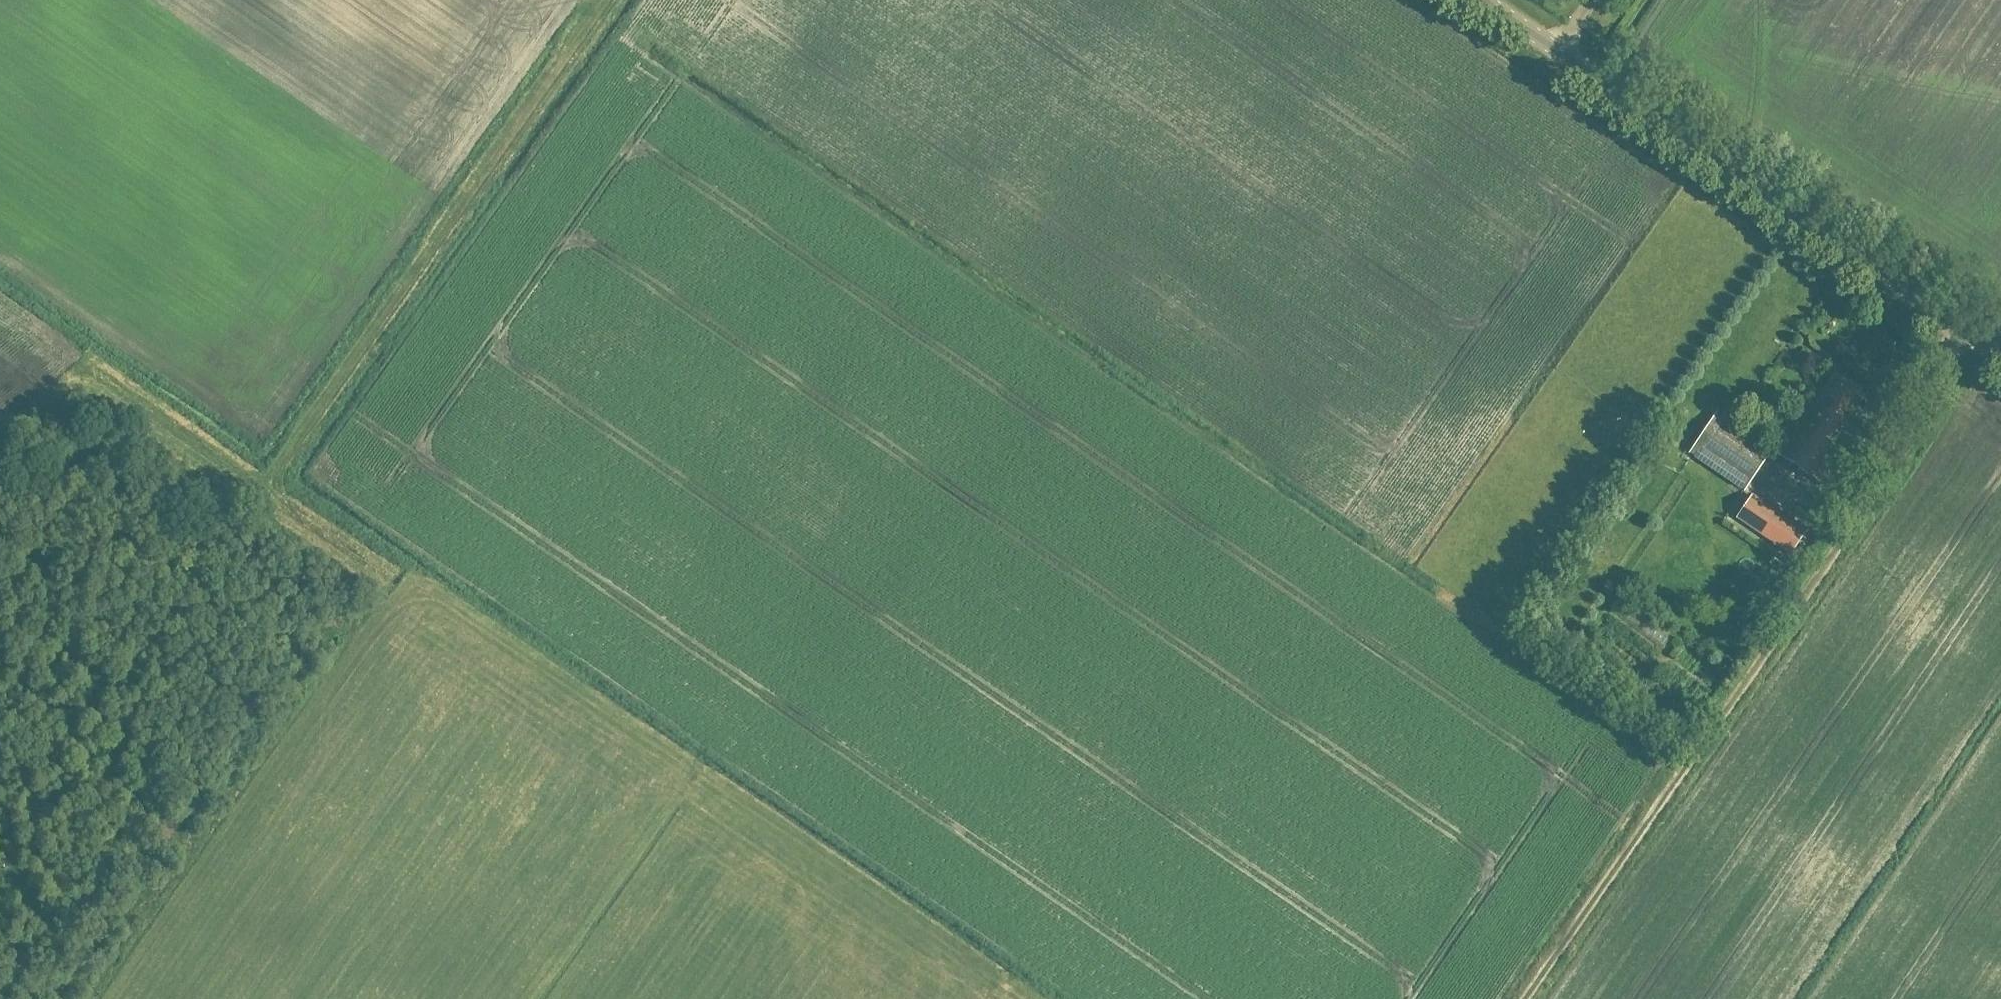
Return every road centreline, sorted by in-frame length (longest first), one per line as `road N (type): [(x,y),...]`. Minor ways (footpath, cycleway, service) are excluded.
road 1 (unclassified): [(2000,355),(1482,0)]

